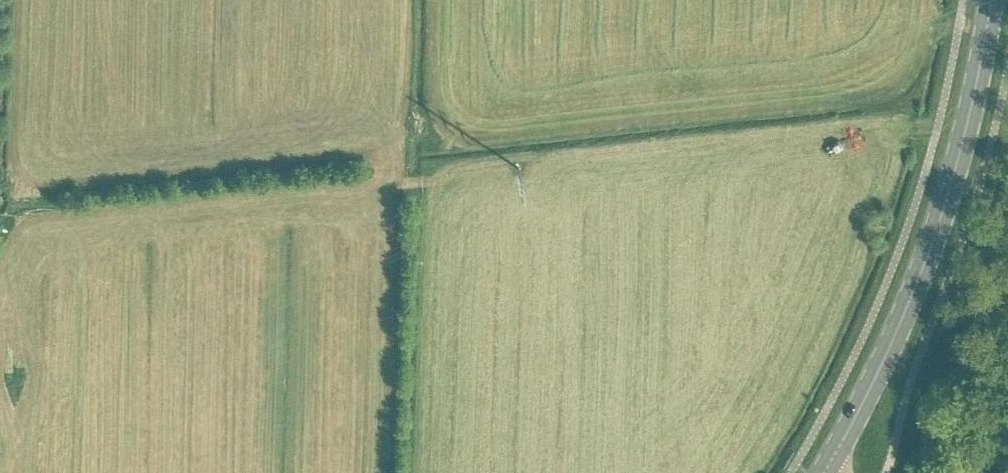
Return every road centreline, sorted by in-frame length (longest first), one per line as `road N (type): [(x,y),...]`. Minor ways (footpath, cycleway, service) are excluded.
road 1 (primary): [(821,472),(882,360),(934,236),(971,105),(989,0)]

